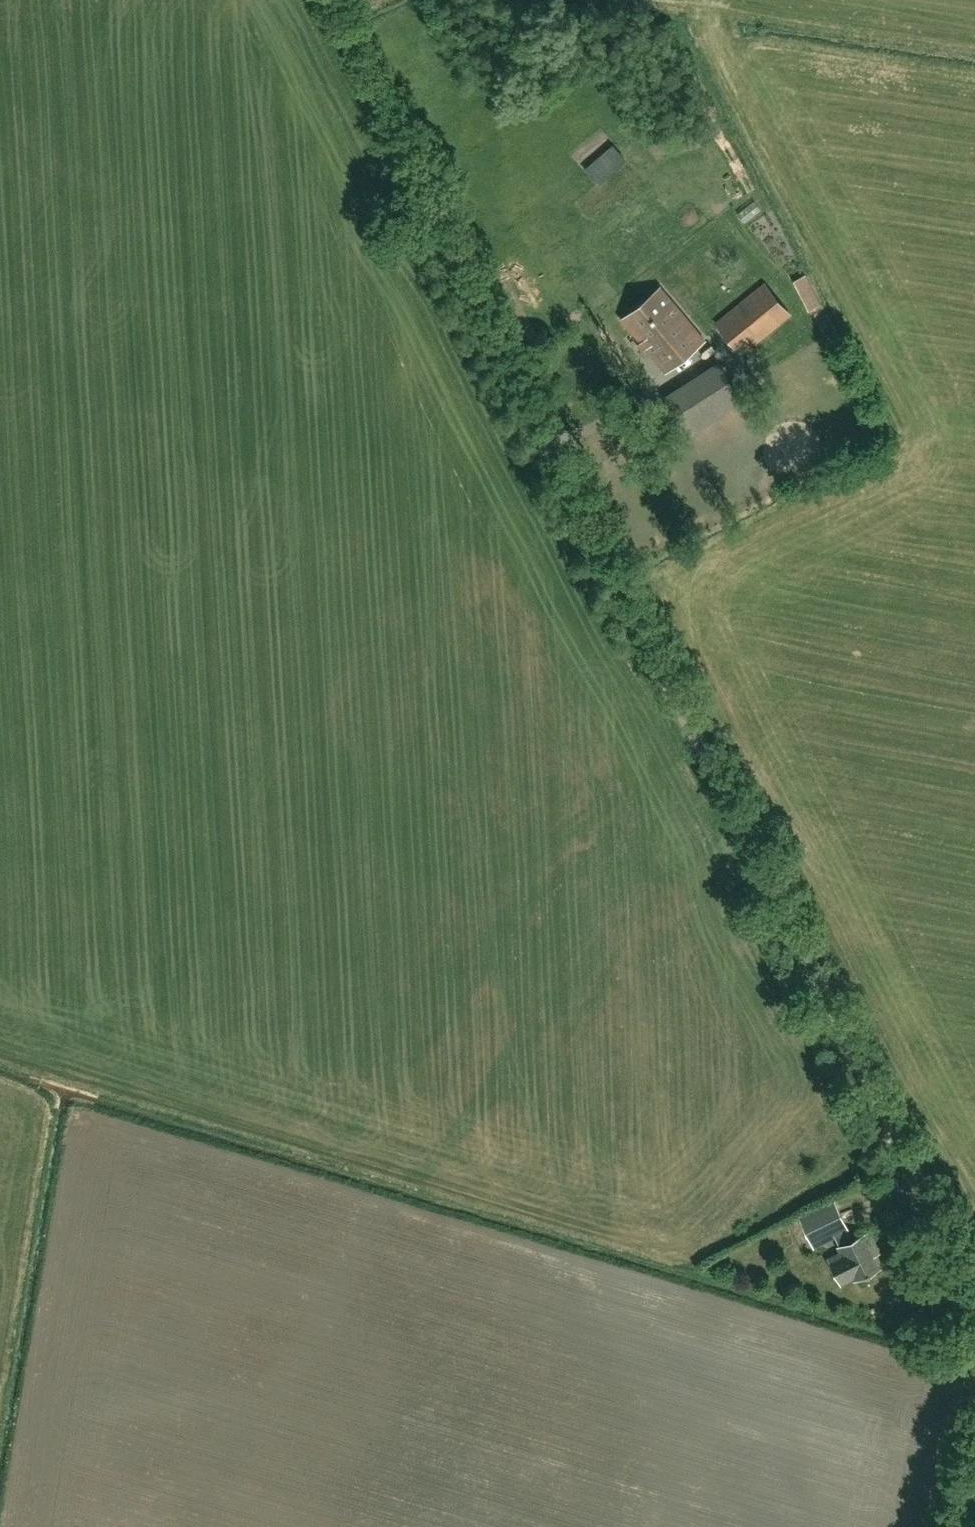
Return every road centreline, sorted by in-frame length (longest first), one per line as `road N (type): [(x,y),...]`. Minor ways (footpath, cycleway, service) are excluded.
road 1 (unclassified): [(974,1288),(326,0)]

